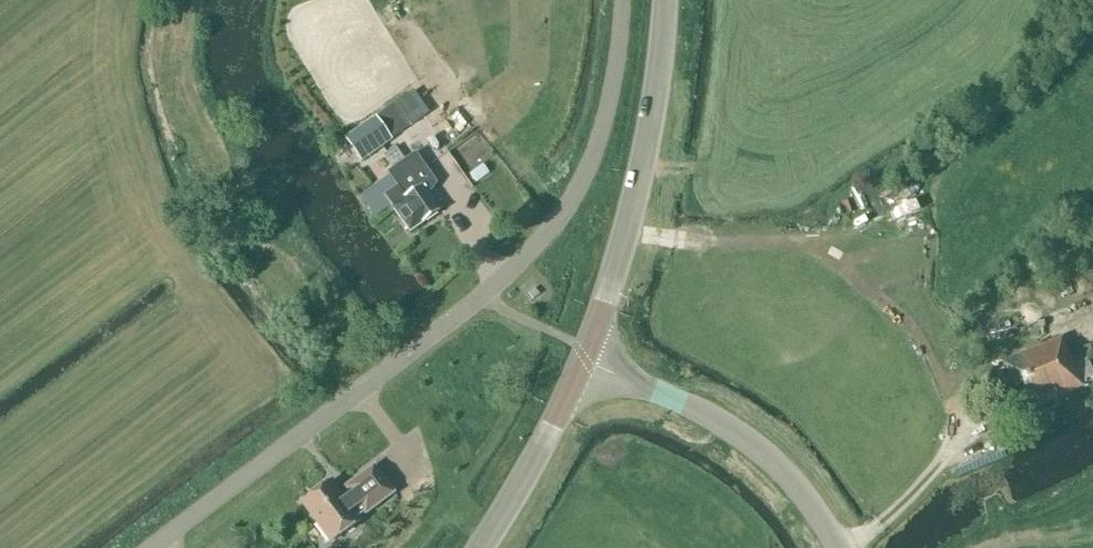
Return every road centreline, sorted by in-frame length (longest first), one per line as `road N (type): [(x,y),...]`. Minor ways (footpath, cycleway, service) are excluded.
road 1 (residential): [(150,547),(479,298),(531,247),(566,206),(596,146),(614,79),(621,0)]
road 2 (secondary): [(584,359),(639,180),(665,0)]
road 3 (unclassified): [(836,547),(800,491),(725,426),(584,359)]
road 4 (secondary): [(479,547),(584,359)]

